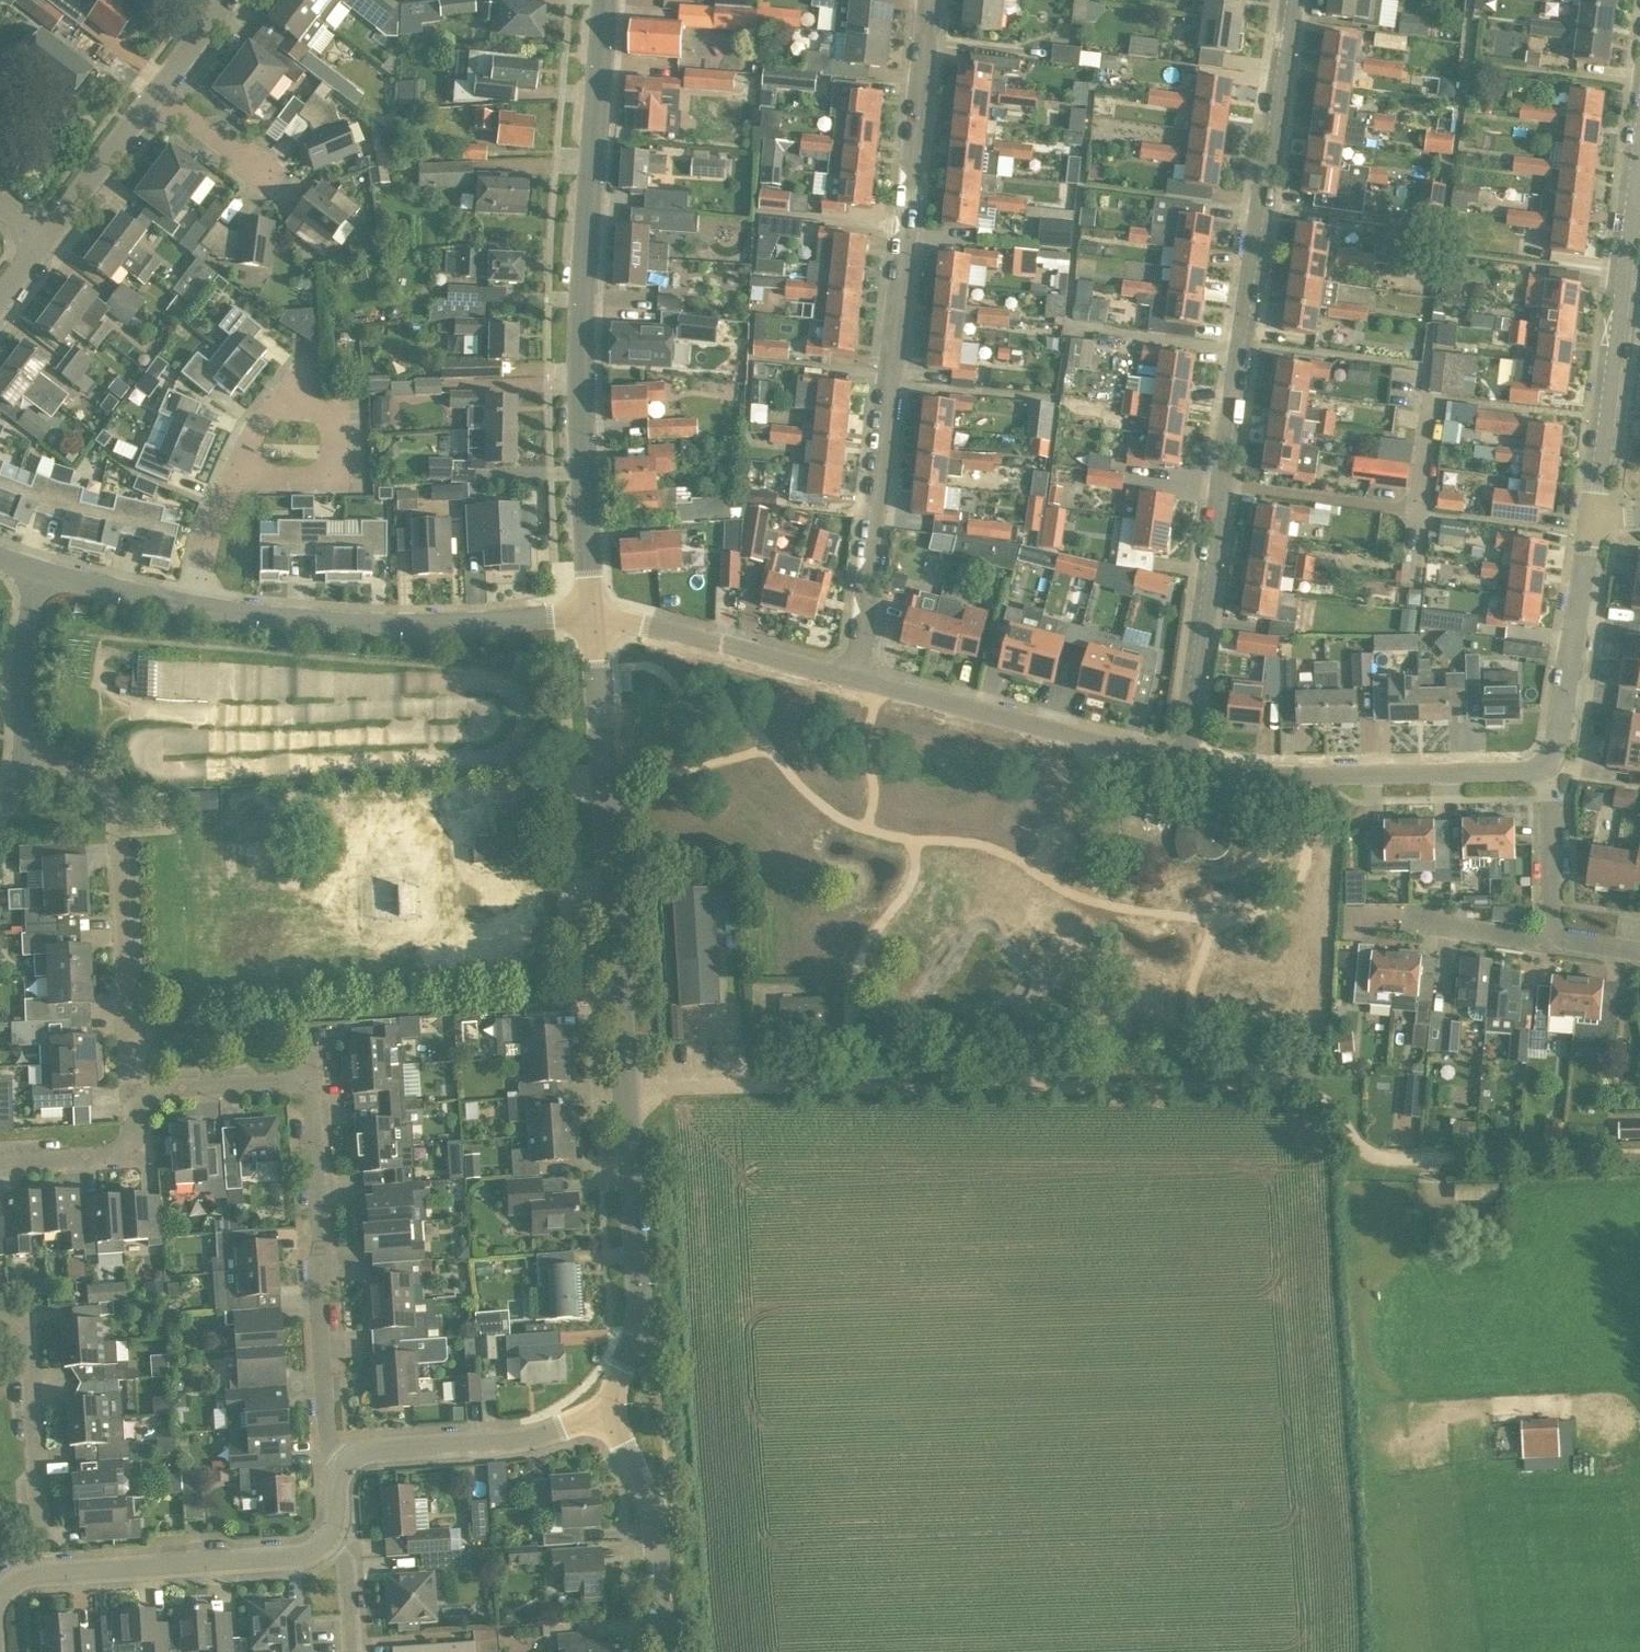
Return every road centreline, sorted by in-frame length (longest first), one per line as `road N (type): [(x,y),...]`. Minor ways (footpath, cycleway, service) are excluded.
road 1 (tertiary): [(611,1411),(641,1293),(590,618)]
road 2 (residential): [(1292,0),(1183,756)]
road 3 (residential): [(863,678),(933,0)]
road 4 (tertiary): [(590,618),(580,386),(605,0)]
road 5 (residential): [(138,1097),(114,799),(66,765),(24,753)]
road 6 (unclassified): [(590,618),(391,625),(194,606)]
road 7 (residential): [(347,1464),(327,1436),(310,1078)]
road 8 (residential): [(1543,765),(1285,774),(1230,771),(1183,756)]
road 9 (residential): [(1183,756),(863,678)]
road 10 (residential): [(1592,515),(1629,210)]
road 11 (residential): [(44,1571),(305,1555),(328,1544)]
road 12 (residential): [(863,678),(590,618)]
road 13 (residential): [(0,1324),(31,1323),(44,1571)]
road 14 (residential): [(347,1464),(376,1451),(500,1438),(611,1411)]
road 15 (residential): [(1543,765),(1555,750),(1592,515)]
road 16 (tertiary): [(666,1651),(658,1538),(611,1411)]
road 17 (residential): [(1348,915),(1421,914),(1548,936)]
road 18 (residential): [(294,405),(322,411),(333,423),(336,476),(241,469)]
road 19 (residential): [(40,243),(154,90)]
road 20 (residential): [(24,753),(22,666),(41,572)]
road 21 (residential): [(138,1097),(132,1136),(116,1152),(0,1162)]
road 22 (residential): [(310,1078),(138,1097)]
road 23 (residential): [(1548,936),(1543,765)]
road 24 (unclassified): [(194,606),(41,572)]
road 25 (residential): [(194,606),(220,503),(241,469)]
road 26 (residential): [(154,90),(258,170)]

